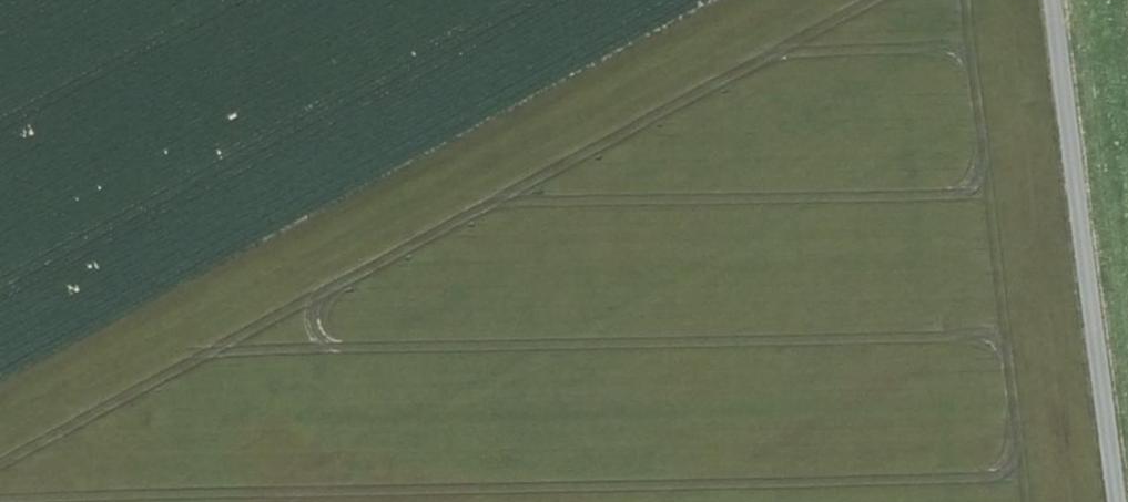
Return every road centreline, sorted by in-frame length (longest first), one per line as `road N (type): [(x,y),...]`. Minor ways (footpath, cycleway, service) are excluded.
road 1 (unclassified): [(1117,501),(1060,0)]

